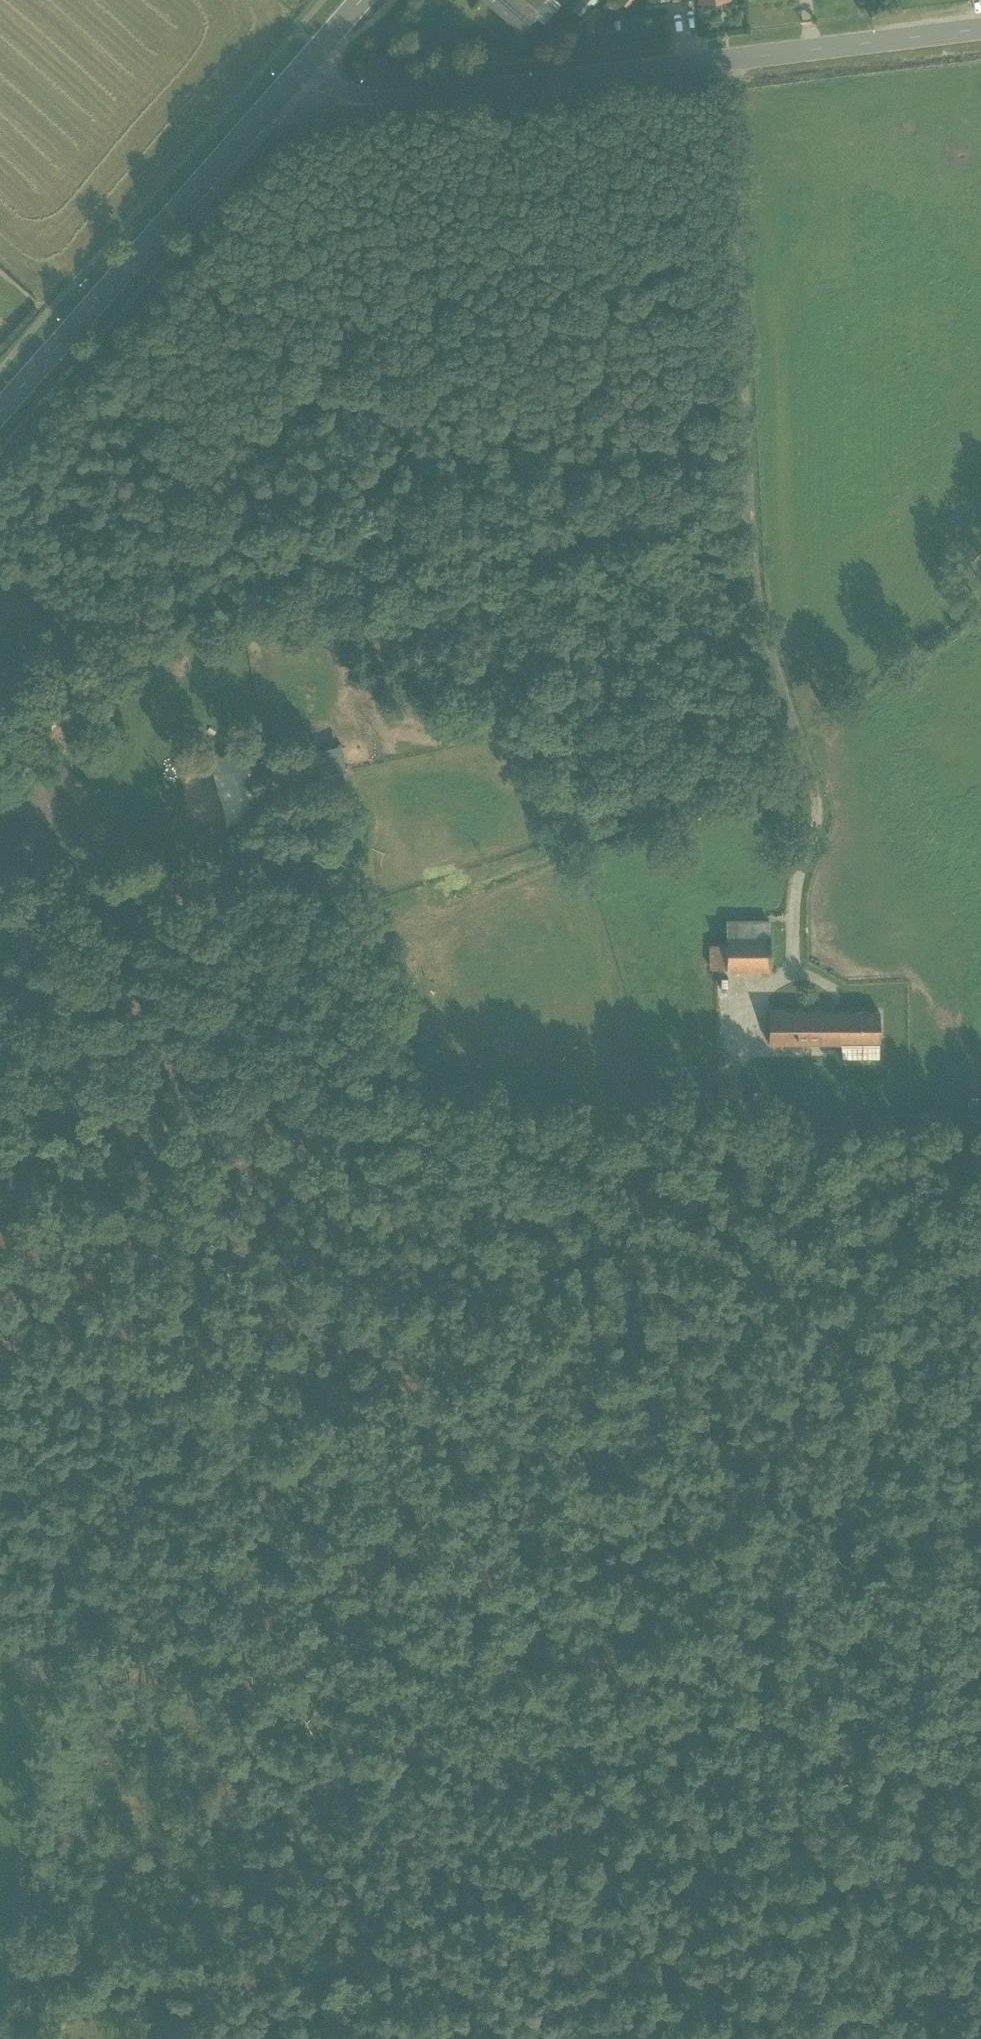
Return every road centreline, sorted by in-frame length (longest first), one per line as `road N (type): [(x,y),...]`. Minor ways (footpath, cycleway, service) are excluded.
road 1 (tertiary): [(980,30),(364,105),(313,94),(292,79)]
road 2 (primary): [(292,79),(0,413)]

